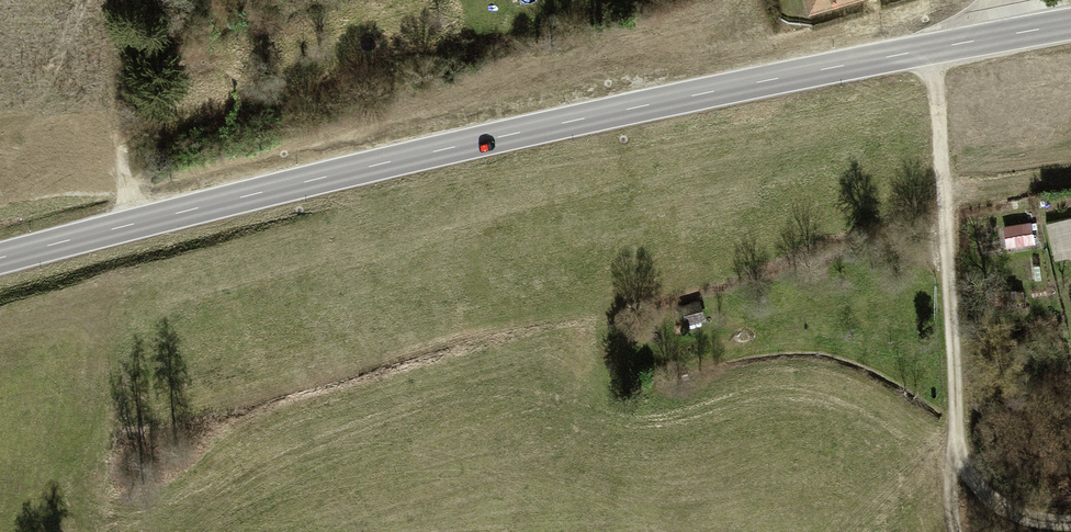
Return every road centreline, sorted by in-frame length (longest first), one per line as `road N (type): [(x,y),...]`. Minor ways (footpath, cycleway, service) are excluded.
road 1 (secondary): [(0,261),(416,155),(1070,24)]
road 2 (track): [(962,531),(951,498),(948,263),(934,48)]
road 3 (track): [(132,226),(120,0)]

